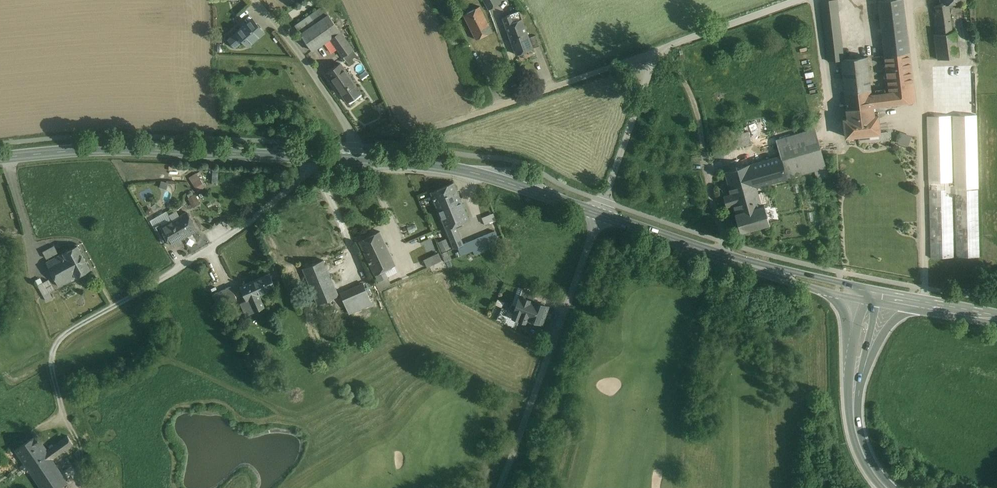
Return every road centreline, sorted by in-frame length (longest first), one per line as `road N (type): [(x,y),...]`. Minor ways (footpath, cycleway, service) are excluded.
road 1 (unclassified): [(318,156),(296,188),(242,230),(53,341),(51,372),(67,419)]
road 2 (residential): [(600,216),(659,51),(802,0)]
road 3 (secondary): [(318,156),(109,149),(0,158)]
road 4 (residential): [(502,487),(600,216)]
road 5 (secondary): [(600,216),(465,172),(360,159)]
road 6 (secondary): [(794,277),(600,216)]
road 7 (residential): [(254,0),(353,130),(360,159)]
road 8 (primary): [(849,366),(851,429),(882,487)]

